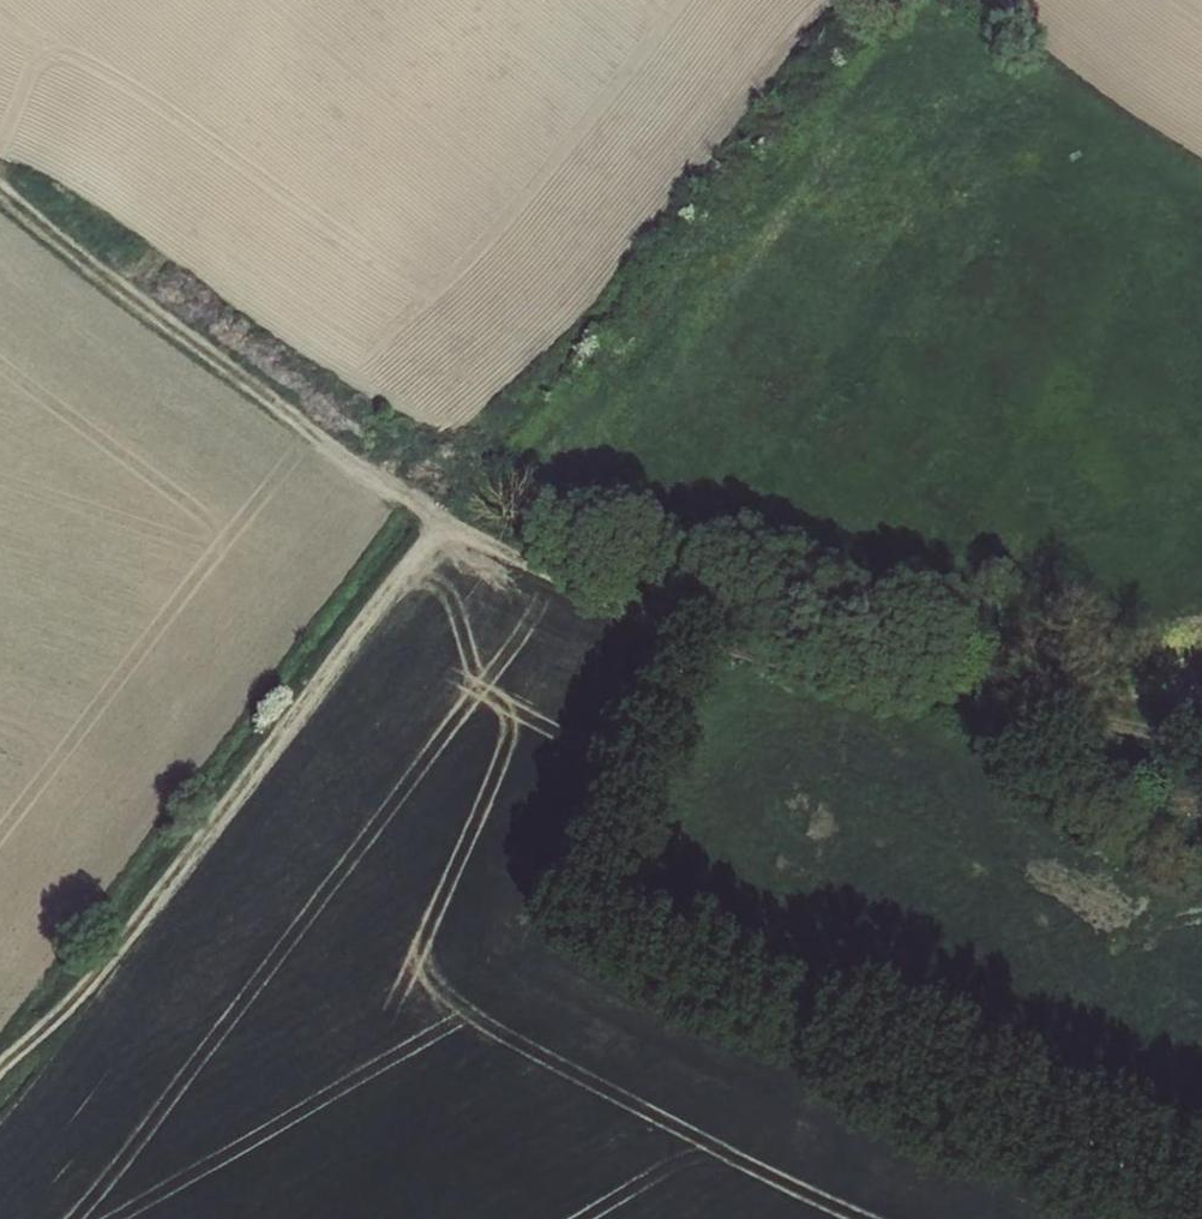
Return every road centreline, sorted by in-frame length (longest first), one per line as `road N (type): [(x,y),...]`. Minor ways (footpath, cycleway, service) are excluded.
road 1 (track): [(0,1067),(78,994),(137,923),(438,524)]

